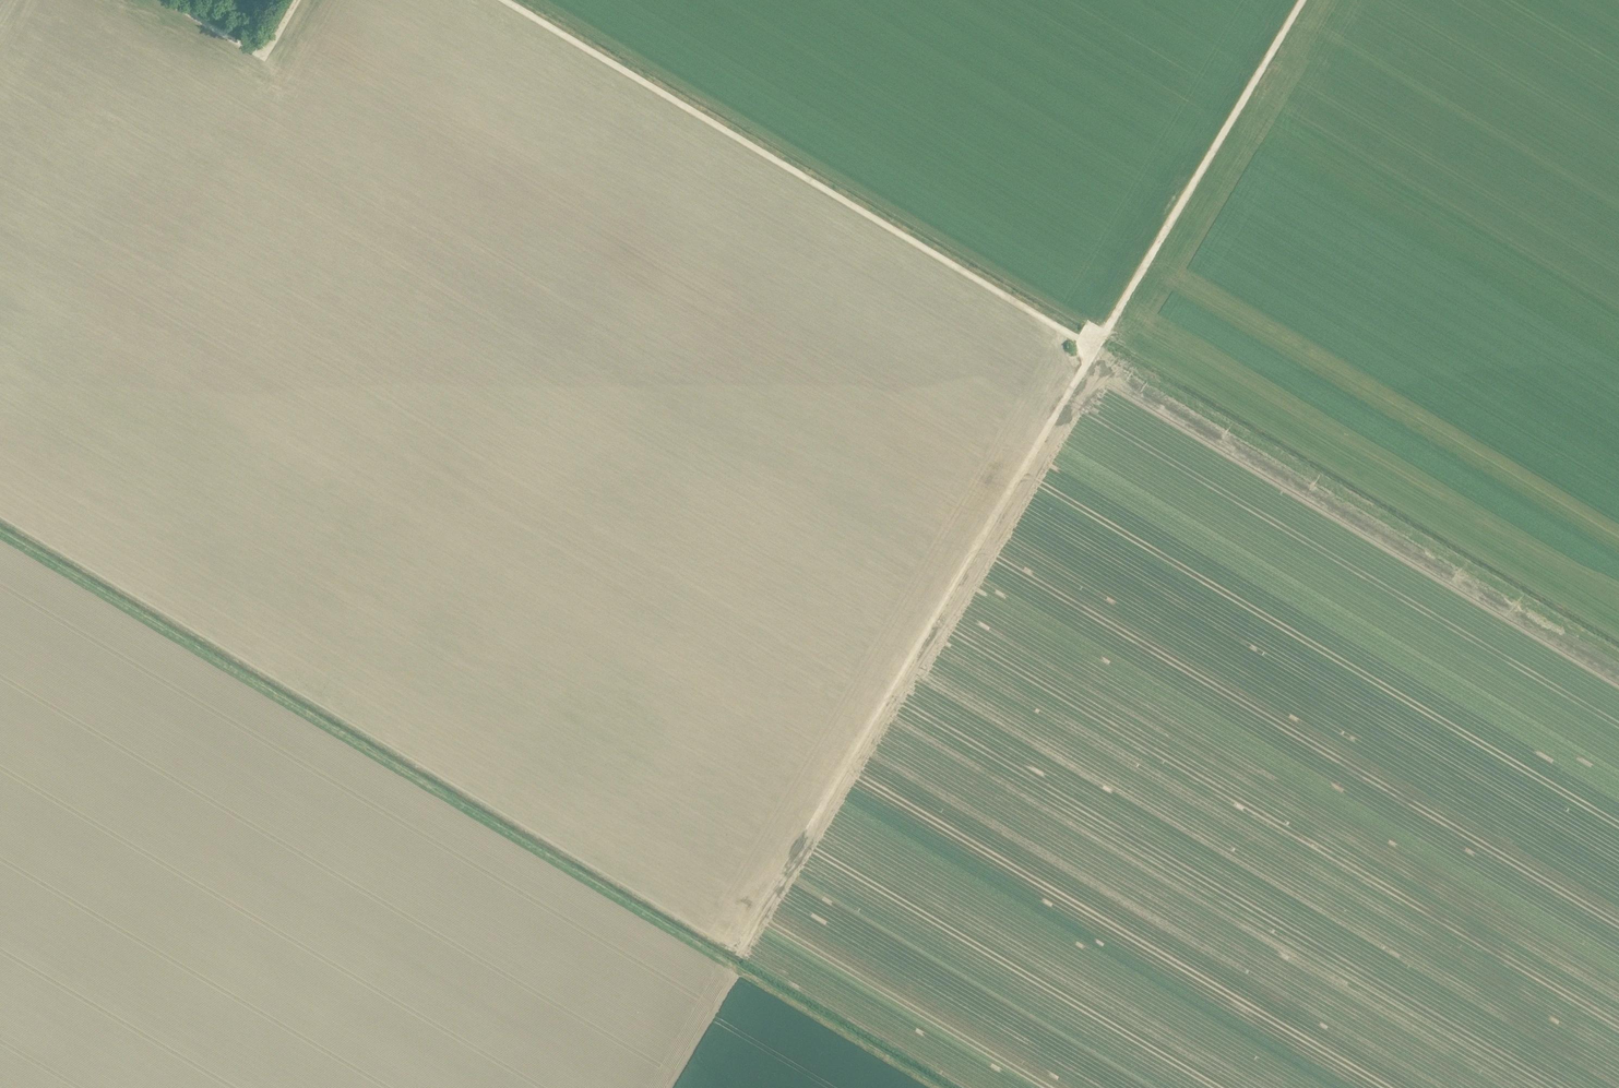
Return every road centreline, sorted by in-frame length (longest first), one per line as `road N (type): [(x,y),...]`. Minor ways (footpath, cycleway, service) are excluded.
road 1 (track): [(502,0),(1618,657)]
road 2 (track): [(1301,0),(1096,347)]
road 3 (track): [(166,0),(259,56),(293,0)]

